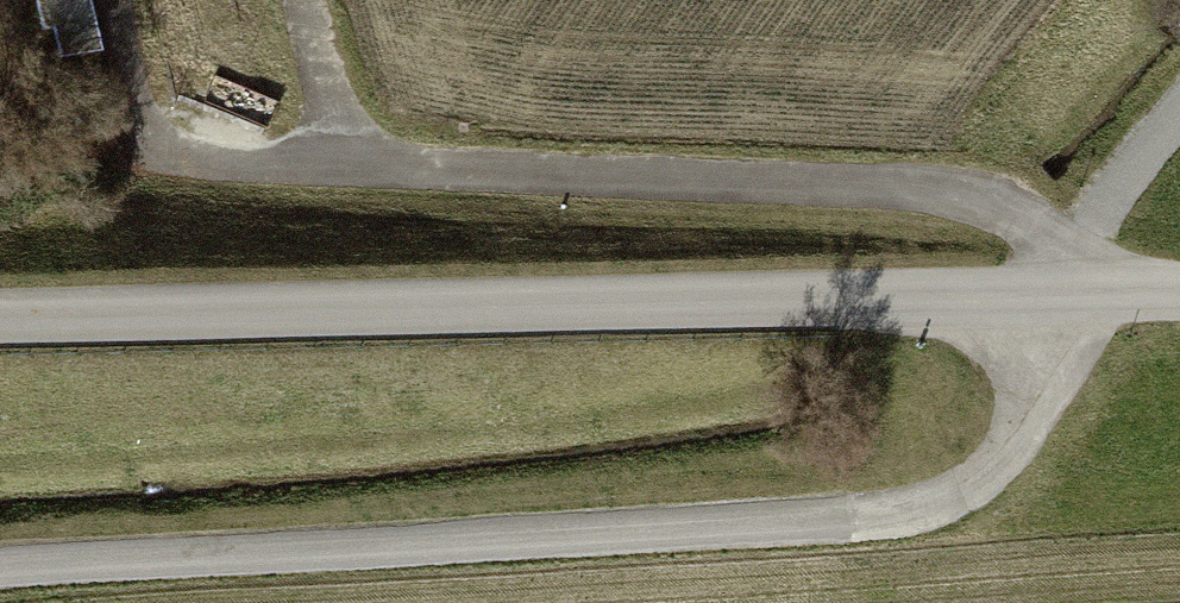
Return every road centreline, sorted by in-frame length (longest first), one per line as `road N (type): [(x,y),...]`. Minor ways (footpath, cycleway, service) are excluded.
road 1 (track): [(0,563),(859,516),(984,486),(1042,383),(1059,298),(1121,180),(1179,111)]
road 2 (unclassified): [(0,319),(1179,299)]

